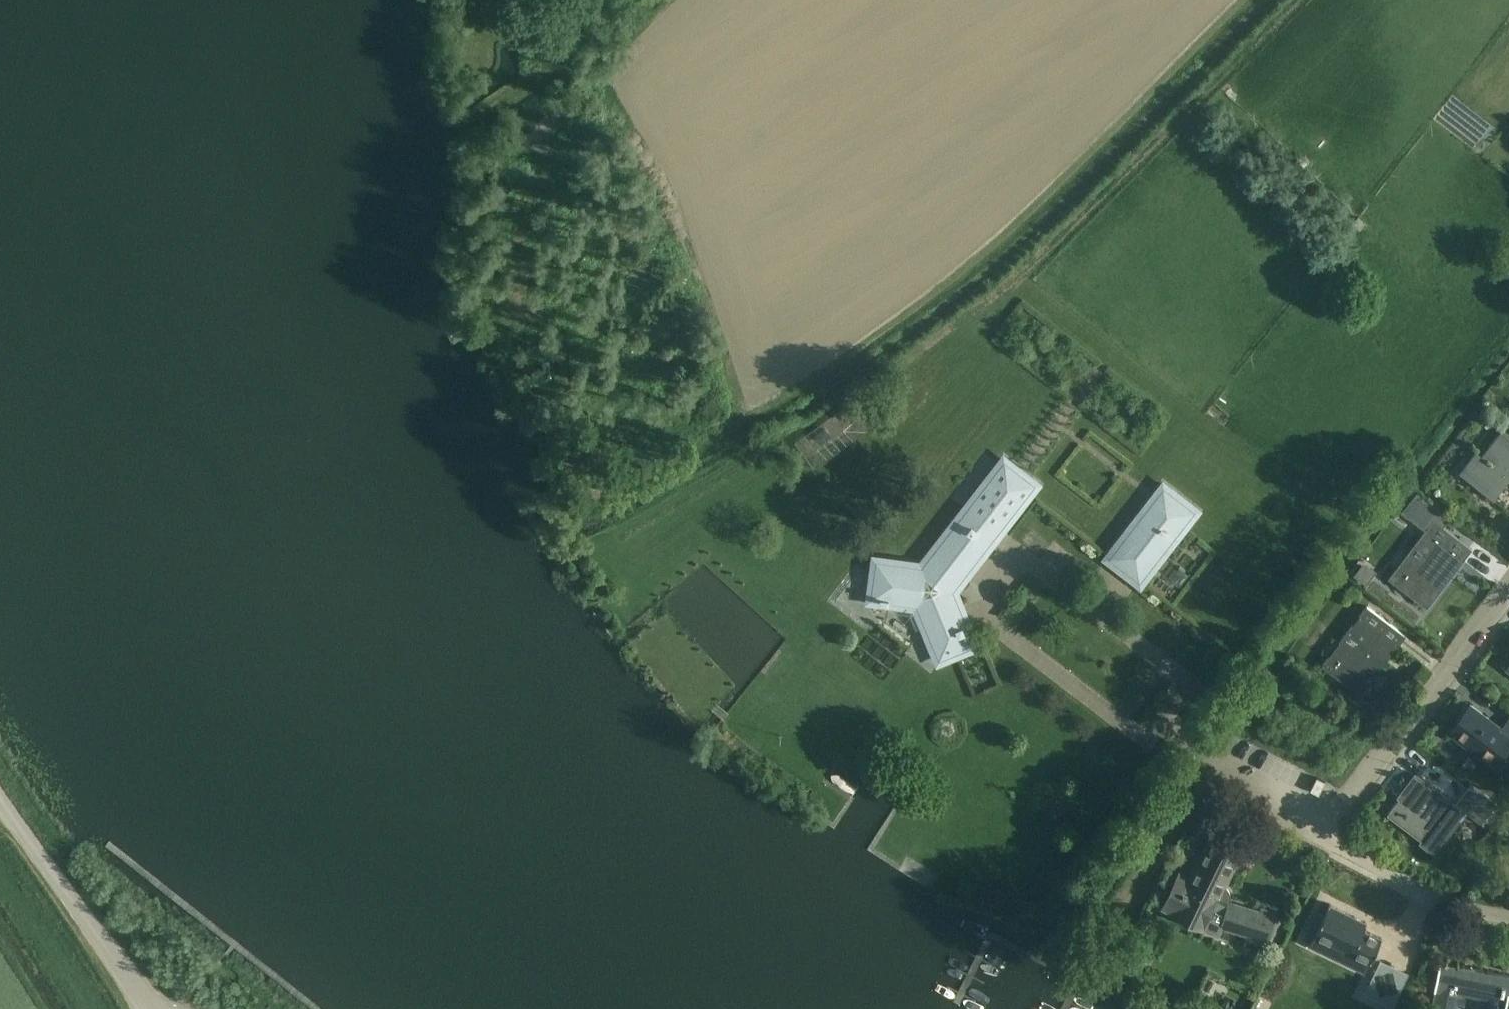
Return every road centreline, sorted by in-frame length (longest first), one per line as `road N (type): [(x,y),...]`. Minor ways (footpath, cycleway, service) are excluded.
road 1 (residential): [(1508,919),(1430,895),(1324,828),(1508,588)]
road 2 (unclassified): [(142,1008),(0,802)]

